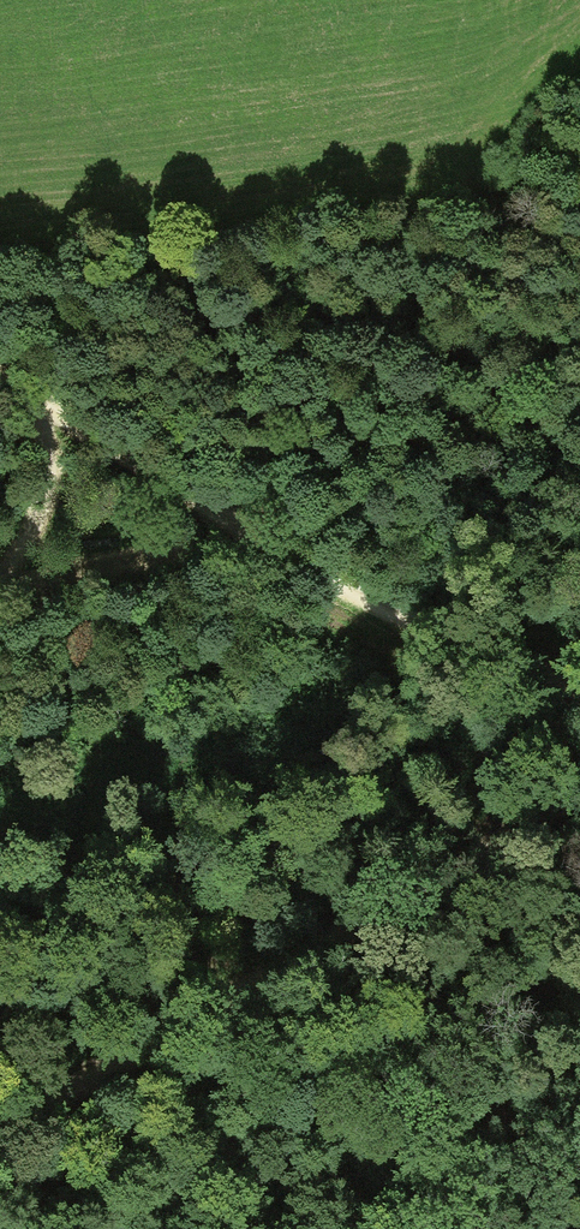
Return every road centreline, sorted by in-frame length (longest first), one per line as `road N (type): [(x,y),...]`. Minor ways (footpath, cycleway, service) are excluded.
road 1 (track): [(579,801),(174,1019),(0,1143)]
road 2 (track): [(0,390),(316,577),(579,691)]
road 3 (track): [(0,593),(116,563),(184,558),(316,577)]
road 4 (track): [(36,411),(50,436),(50,482),(34,532),(0,575)]

